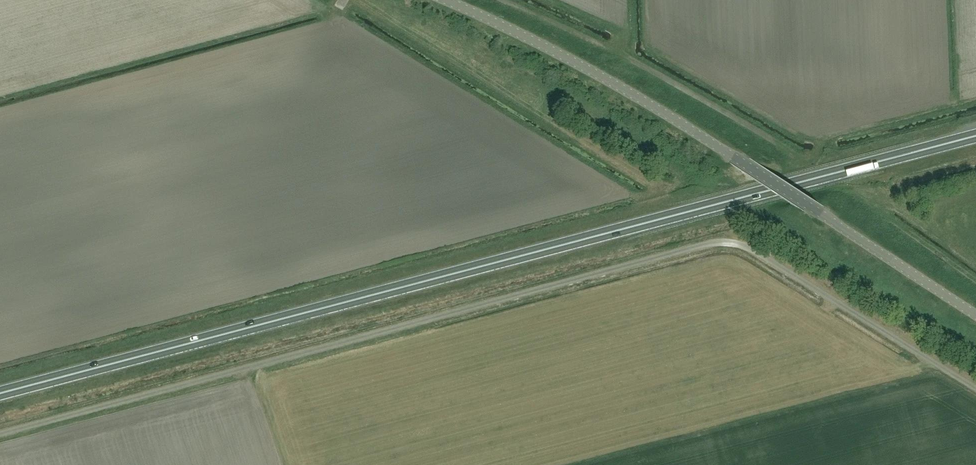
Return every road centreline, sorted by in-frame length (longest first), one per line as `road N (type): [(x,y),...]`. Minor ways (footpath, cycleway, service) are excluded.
road 1 (trunk): [(0,393),(975,136)]
road 2 (unclassified): [(975,312),(634,94),(441,0)]

